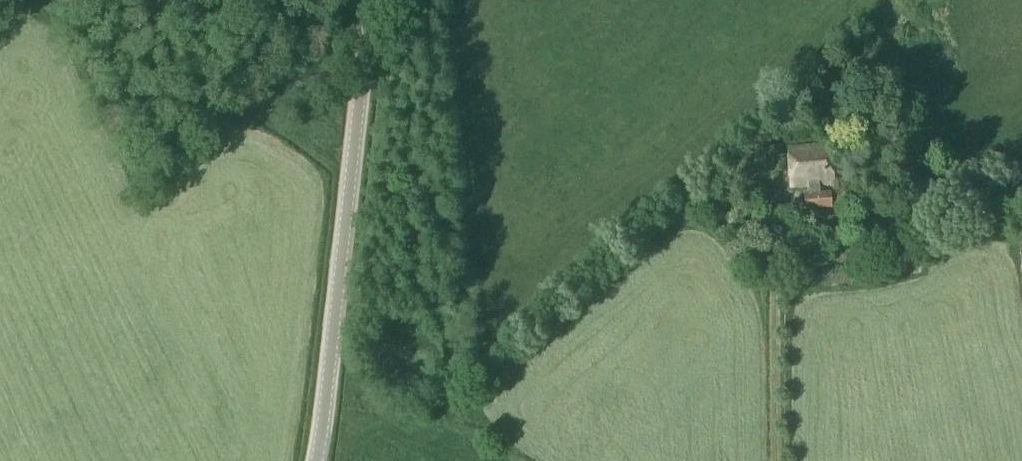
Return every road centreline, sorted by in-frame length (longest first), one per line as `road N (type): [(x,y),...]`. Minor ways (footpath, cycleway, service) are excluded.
road 1 (tertiary): [(316,460),(371,0)]

